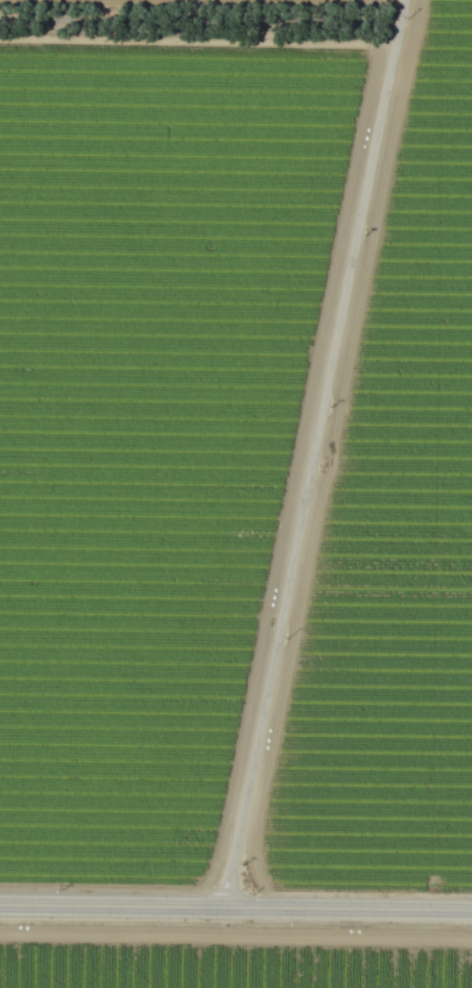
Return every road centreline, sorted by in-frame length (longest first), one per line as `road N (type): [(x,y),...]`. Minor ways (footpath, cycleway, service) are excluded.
road 1 (residential): [(405,0),(226,909)]
road 2 (tertiary): [(0,905),(471,912)]
road 3 (track): [(0,37),(396,42)]

